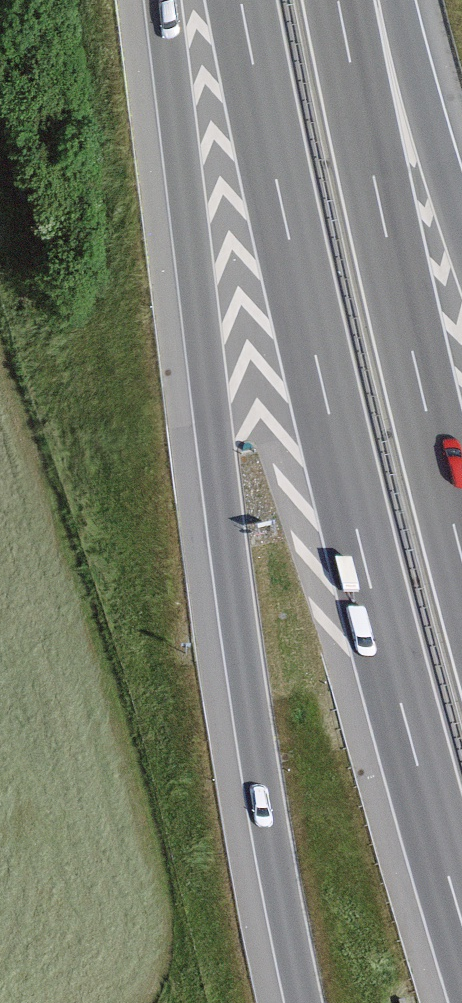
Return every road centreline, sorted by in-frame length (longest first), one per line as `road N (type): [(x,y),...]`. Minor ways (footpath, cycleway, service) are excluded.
road 1 (motorway): [(159,0),(247,702),(301,1002)]
road 2 (motorway): [(239,0),(361,556),(461,928)]
road 3 (motorway): [(461,553),(338,0)]
road 4 (motorway): [(461,227),(388,0)]

